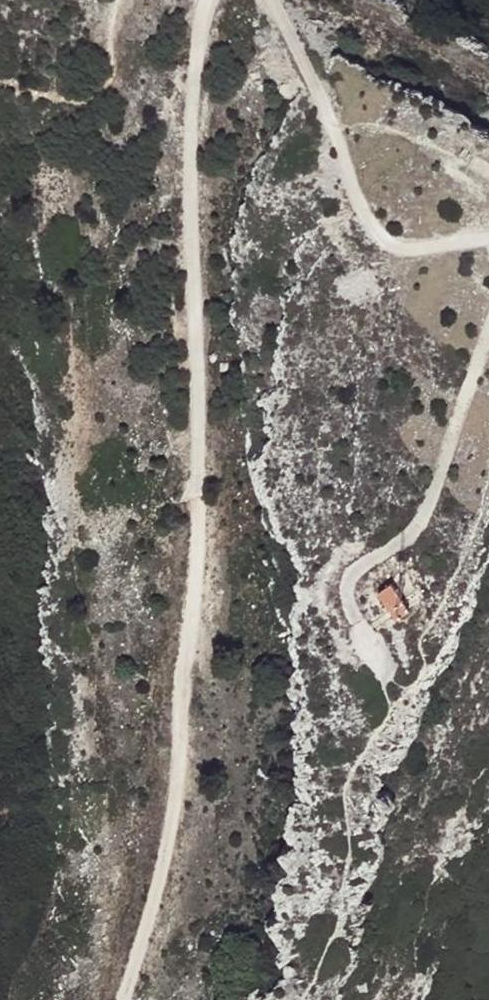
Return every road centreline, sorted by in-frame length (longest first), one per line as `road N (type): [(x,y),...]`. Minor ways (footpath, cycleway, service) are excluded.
road 1 (track): [(128,999),(161,881),(190,683),(200,468),(191,86),(212,0)]
road 2 (track): [(488,326),(421,517),(349,581),(348,602),(384,666)]
road 3 (track): [(330,120),(357,197),(375,233),(396,250),(488,241)]
road 4 (track): [(269,0),(330,120)]

